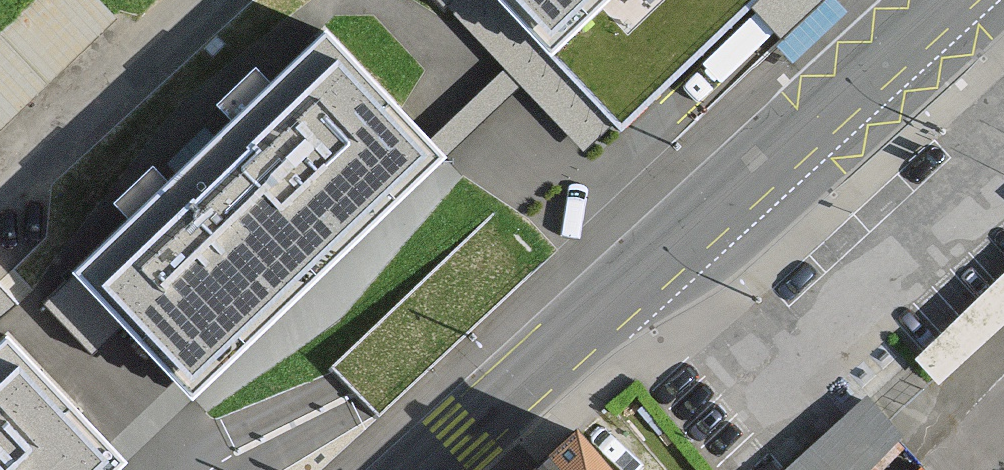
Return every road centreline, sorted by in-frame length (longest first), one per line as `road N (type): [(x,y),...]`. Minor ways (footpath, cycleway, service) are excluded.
road 1 (secondary): [(418,469),(939,0)]
road 2 (residential): [(0,199),(211,0)]

